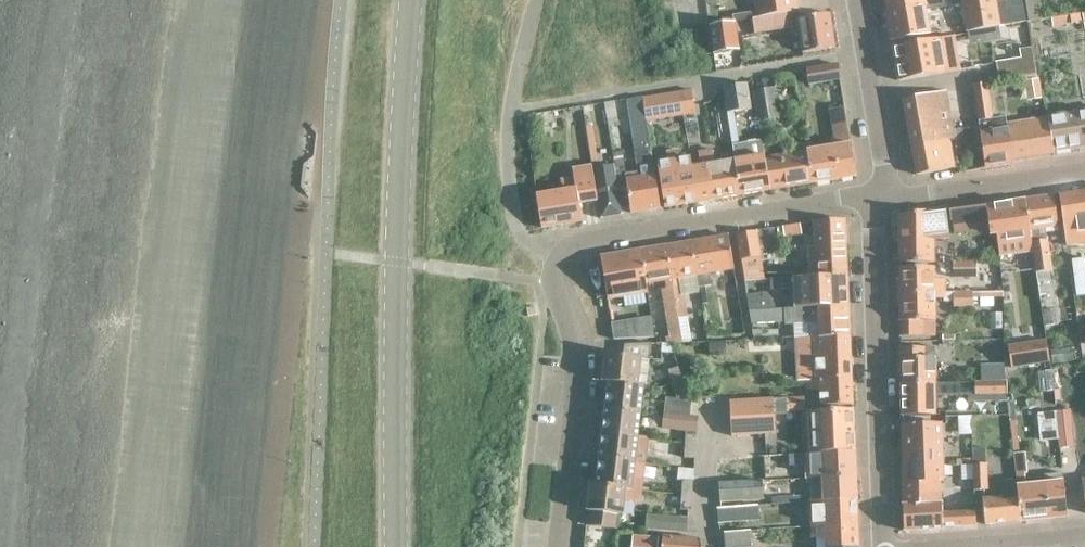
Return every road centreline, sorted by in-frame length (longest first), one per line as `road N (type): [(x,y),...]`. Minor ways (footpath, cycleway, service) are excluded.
road 1 (residential): [(561,546),(580,397),(579,357),(555,282),(559,255),(588,239),(839,198),(873,200)]
road 2 (secondary): [(399,546),(411,0)]
road 3 (residential): [(883,546),(873,200)]
road 4 (residential): [(889,199),(856,0)]
road 5 (residential): [(889,199),(1084,169)]

